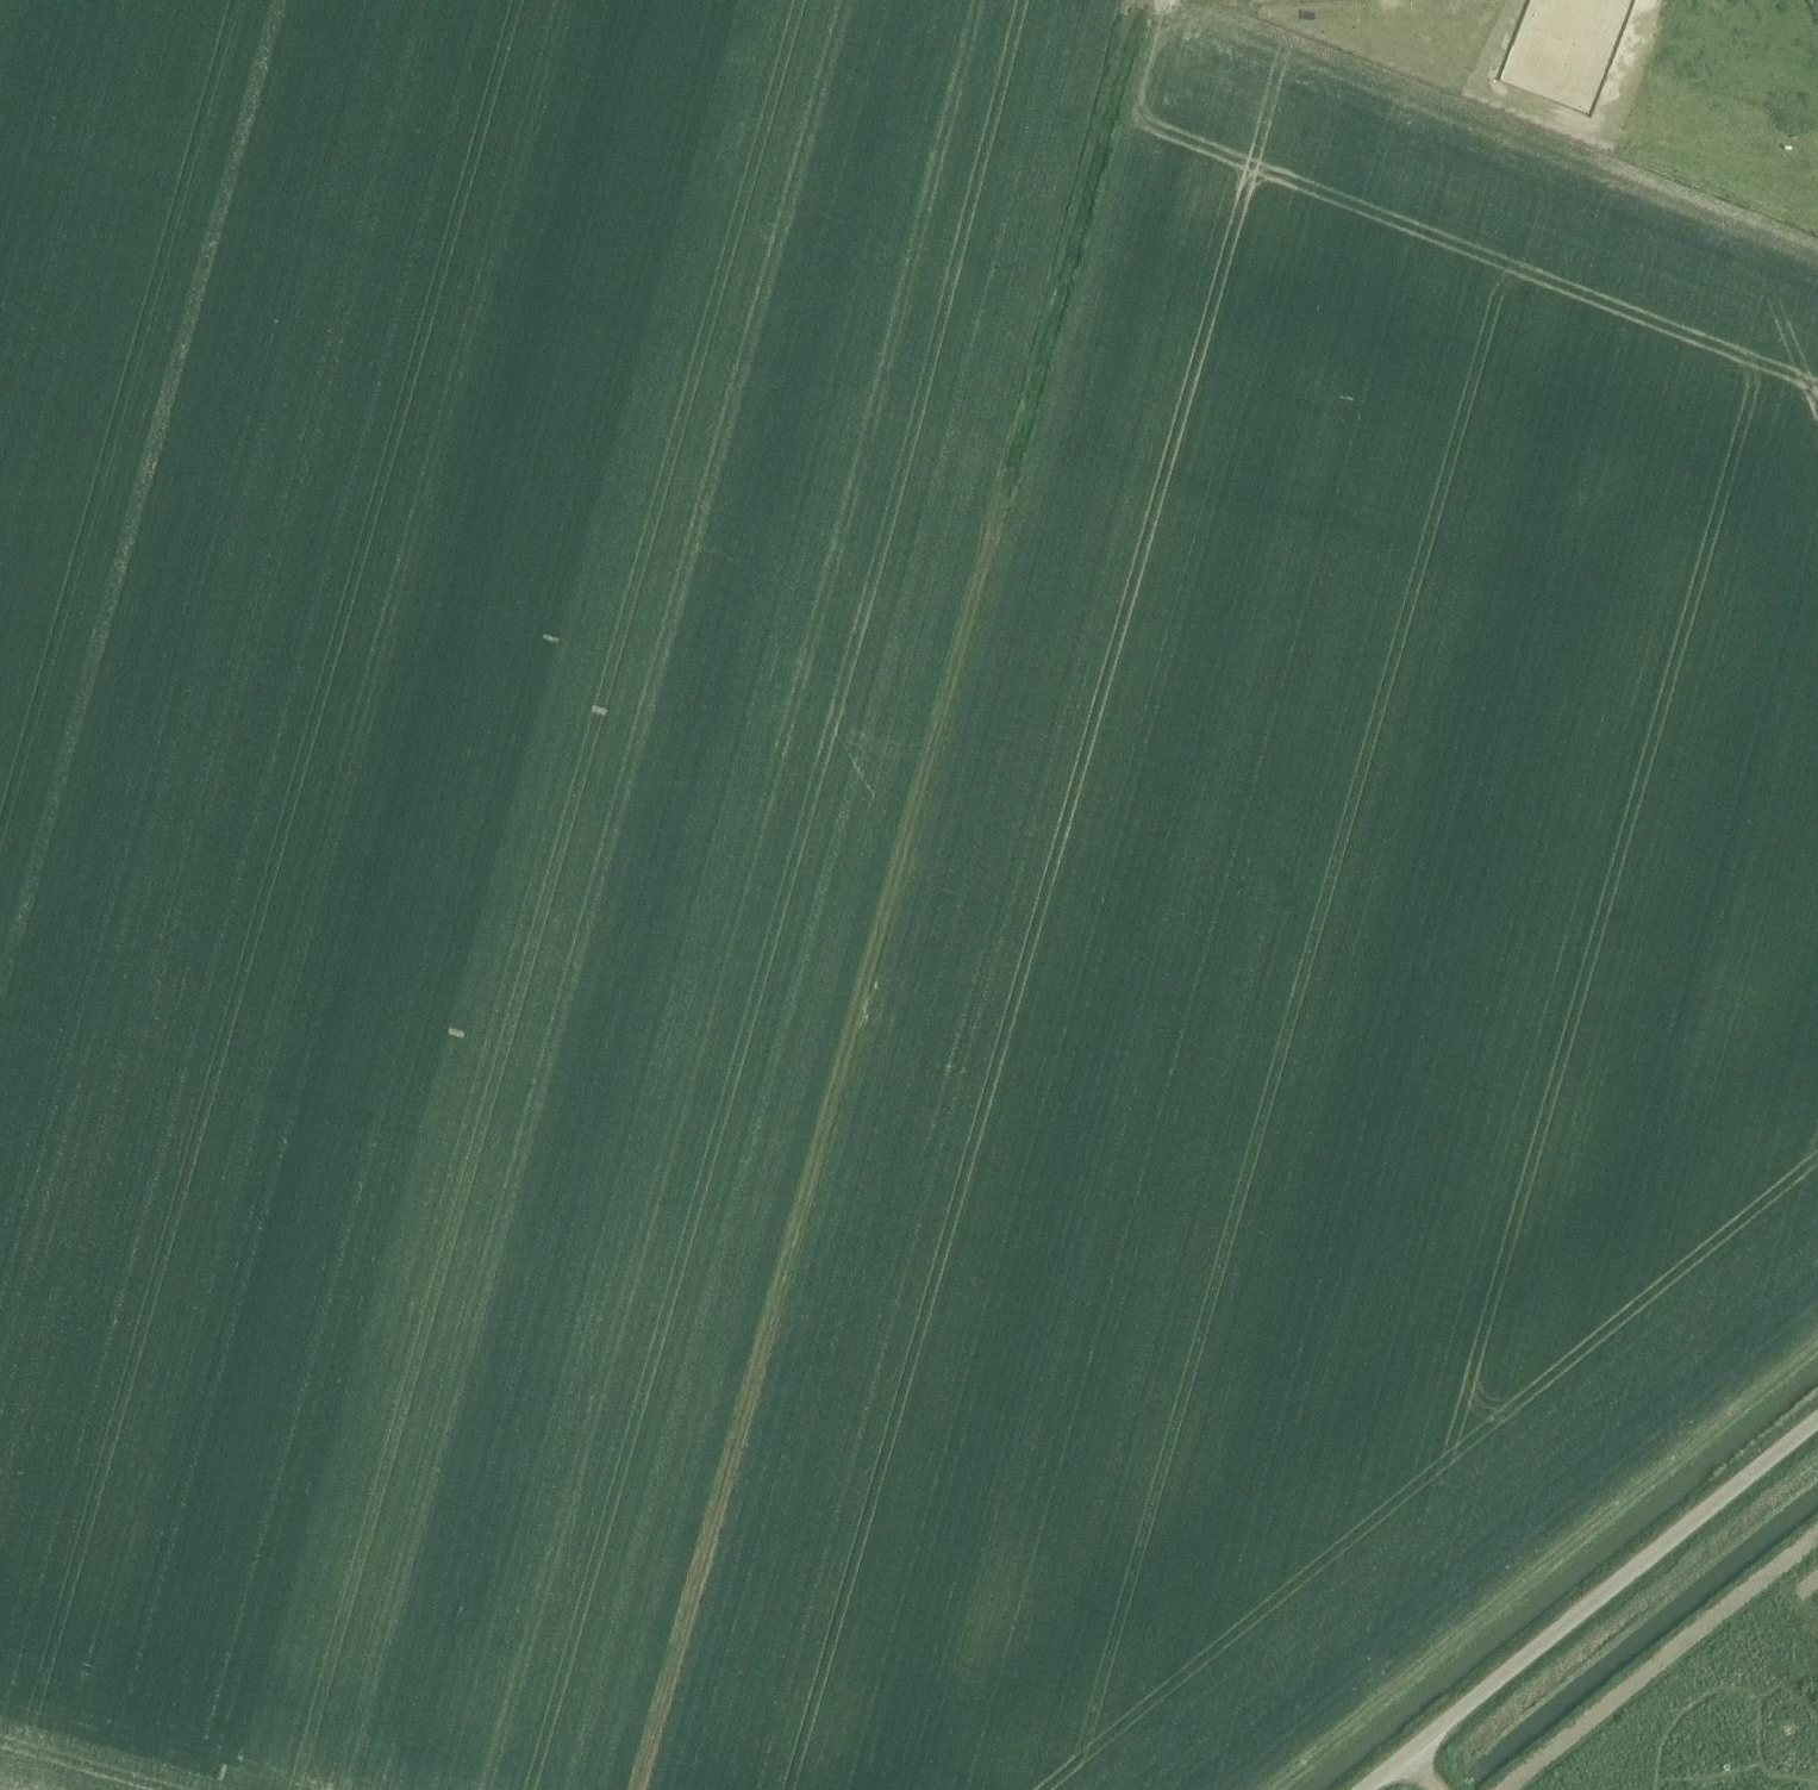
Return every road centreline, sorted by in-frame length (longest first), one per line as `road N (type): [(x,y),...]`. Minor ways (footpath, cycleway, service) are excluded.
road 1 (track): [(644,1789),(1152,0)]
road 2 (unclassified): [(1367,1789),(1817,1422)]

